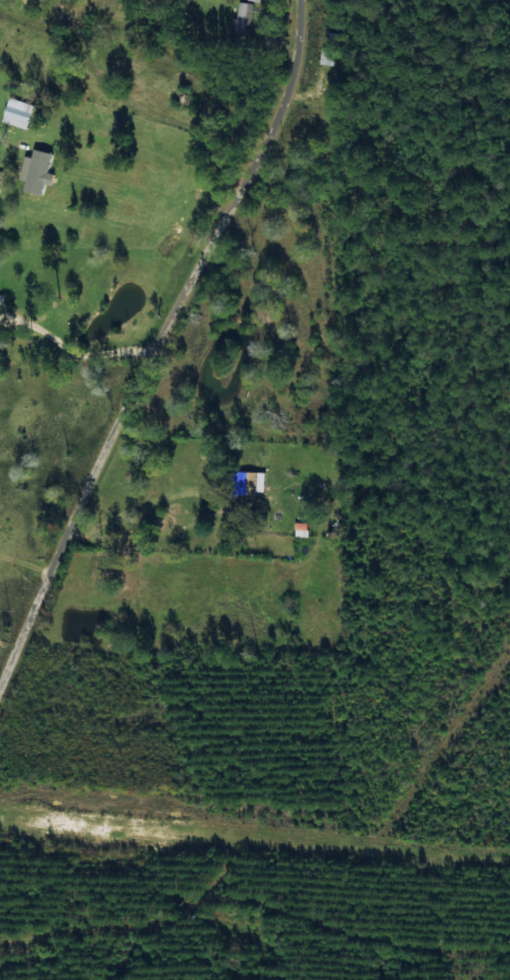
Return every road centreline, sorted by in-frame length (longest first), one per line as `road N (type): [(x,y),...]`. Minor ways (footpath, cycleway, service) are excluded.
road 1 (residential): [(0,734),(291,82),(291,0)]

